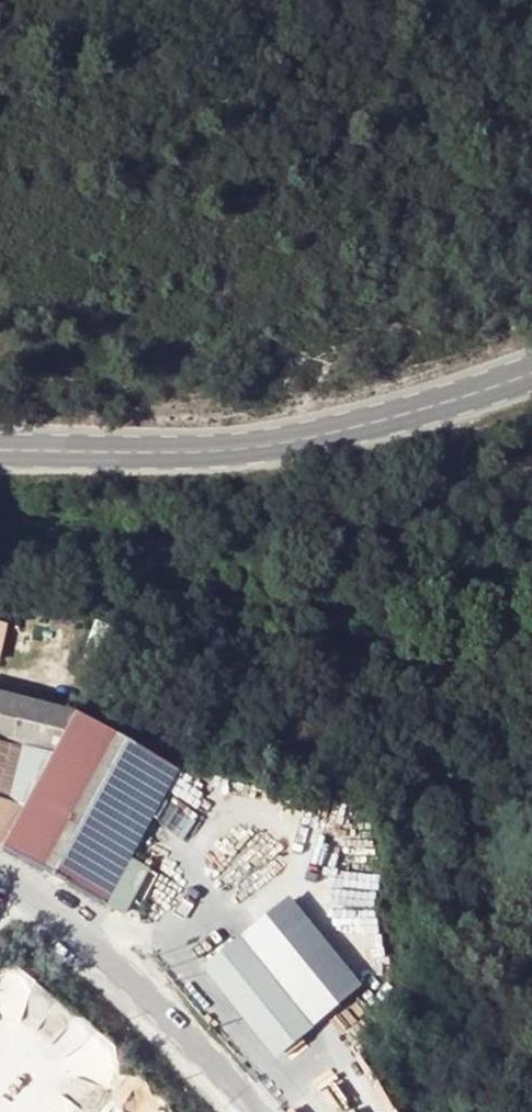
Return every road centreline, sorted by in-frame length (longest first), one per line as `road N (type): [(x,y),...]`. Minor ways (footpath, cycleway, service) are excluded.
road 1 (secondary): [(531,383),(485,401),(209,452),(0,452)]
road 2 (tertiary): [(0,887),(114,973),(251,1111)]

